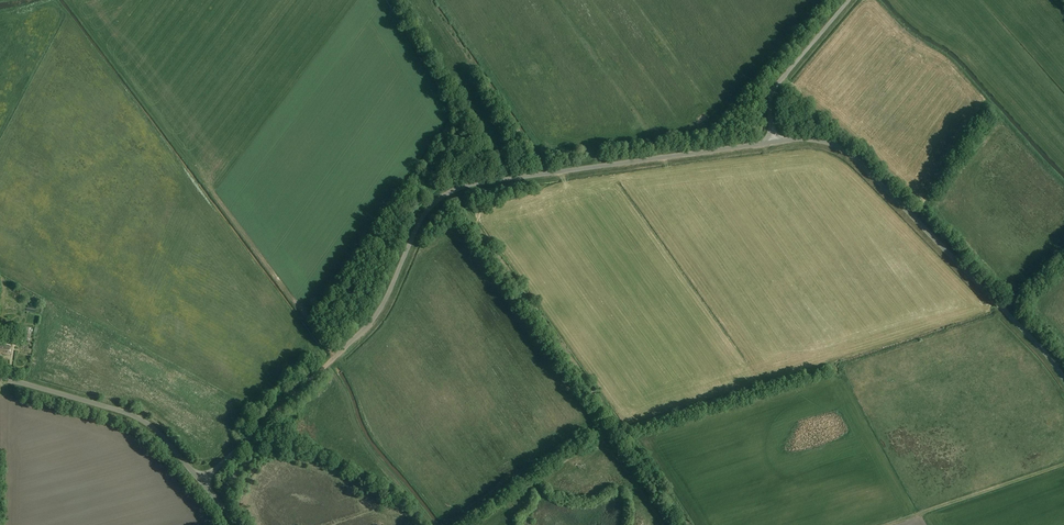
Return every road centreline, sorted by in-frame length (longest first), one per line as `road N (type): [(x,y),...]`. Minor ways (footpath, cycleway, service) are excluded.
road 1 (unclassified): [(202,482),(367,326),(424,215),(450,190),(775,141)]
road 2 (track): [(687,524),(450,190)]
road 3 (unclassified): [(1063,379),(861,163),(823,141),(775,141)]
road 4 (unclassified): [(202,482),(137,417),(0,378)]
road 5 (unclassified): [(775,141),(770,109),(778,84),(850,0)]

